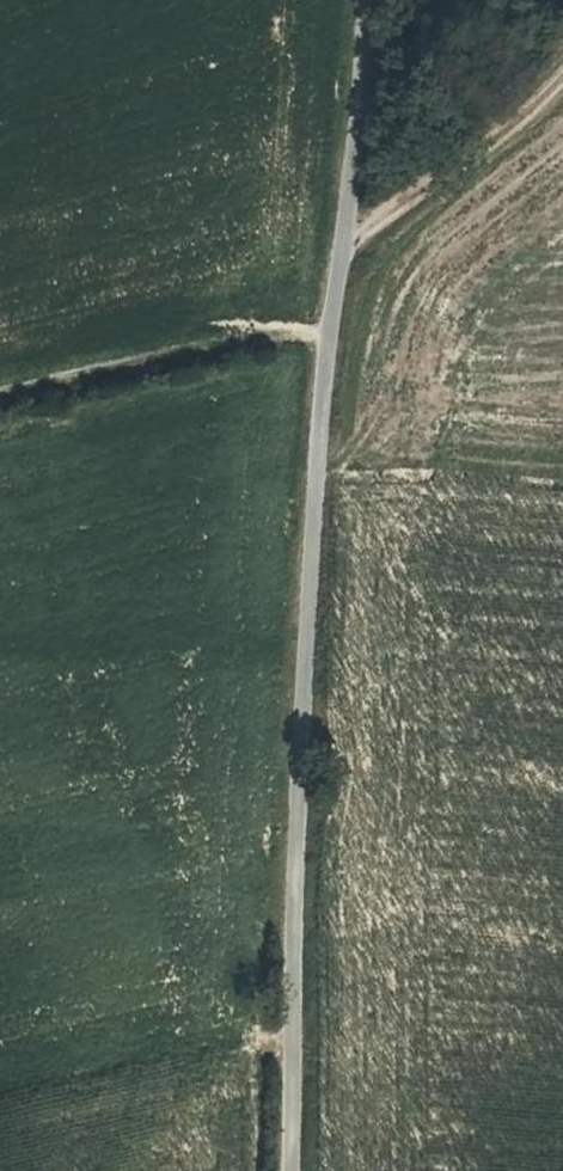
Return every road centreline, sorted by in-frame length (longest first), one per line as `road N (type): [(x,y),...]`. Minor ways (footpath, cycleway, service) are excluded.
road 1 (unclassified): [(304,1170),(301,1035),(333,323),(373,0)]
road 2 (track): [(333,323),(0,404)]
road 3 (track): [(301,1035),(0,1109)]
road 4 (track): [(562,93),(453,183),(343,230)]

